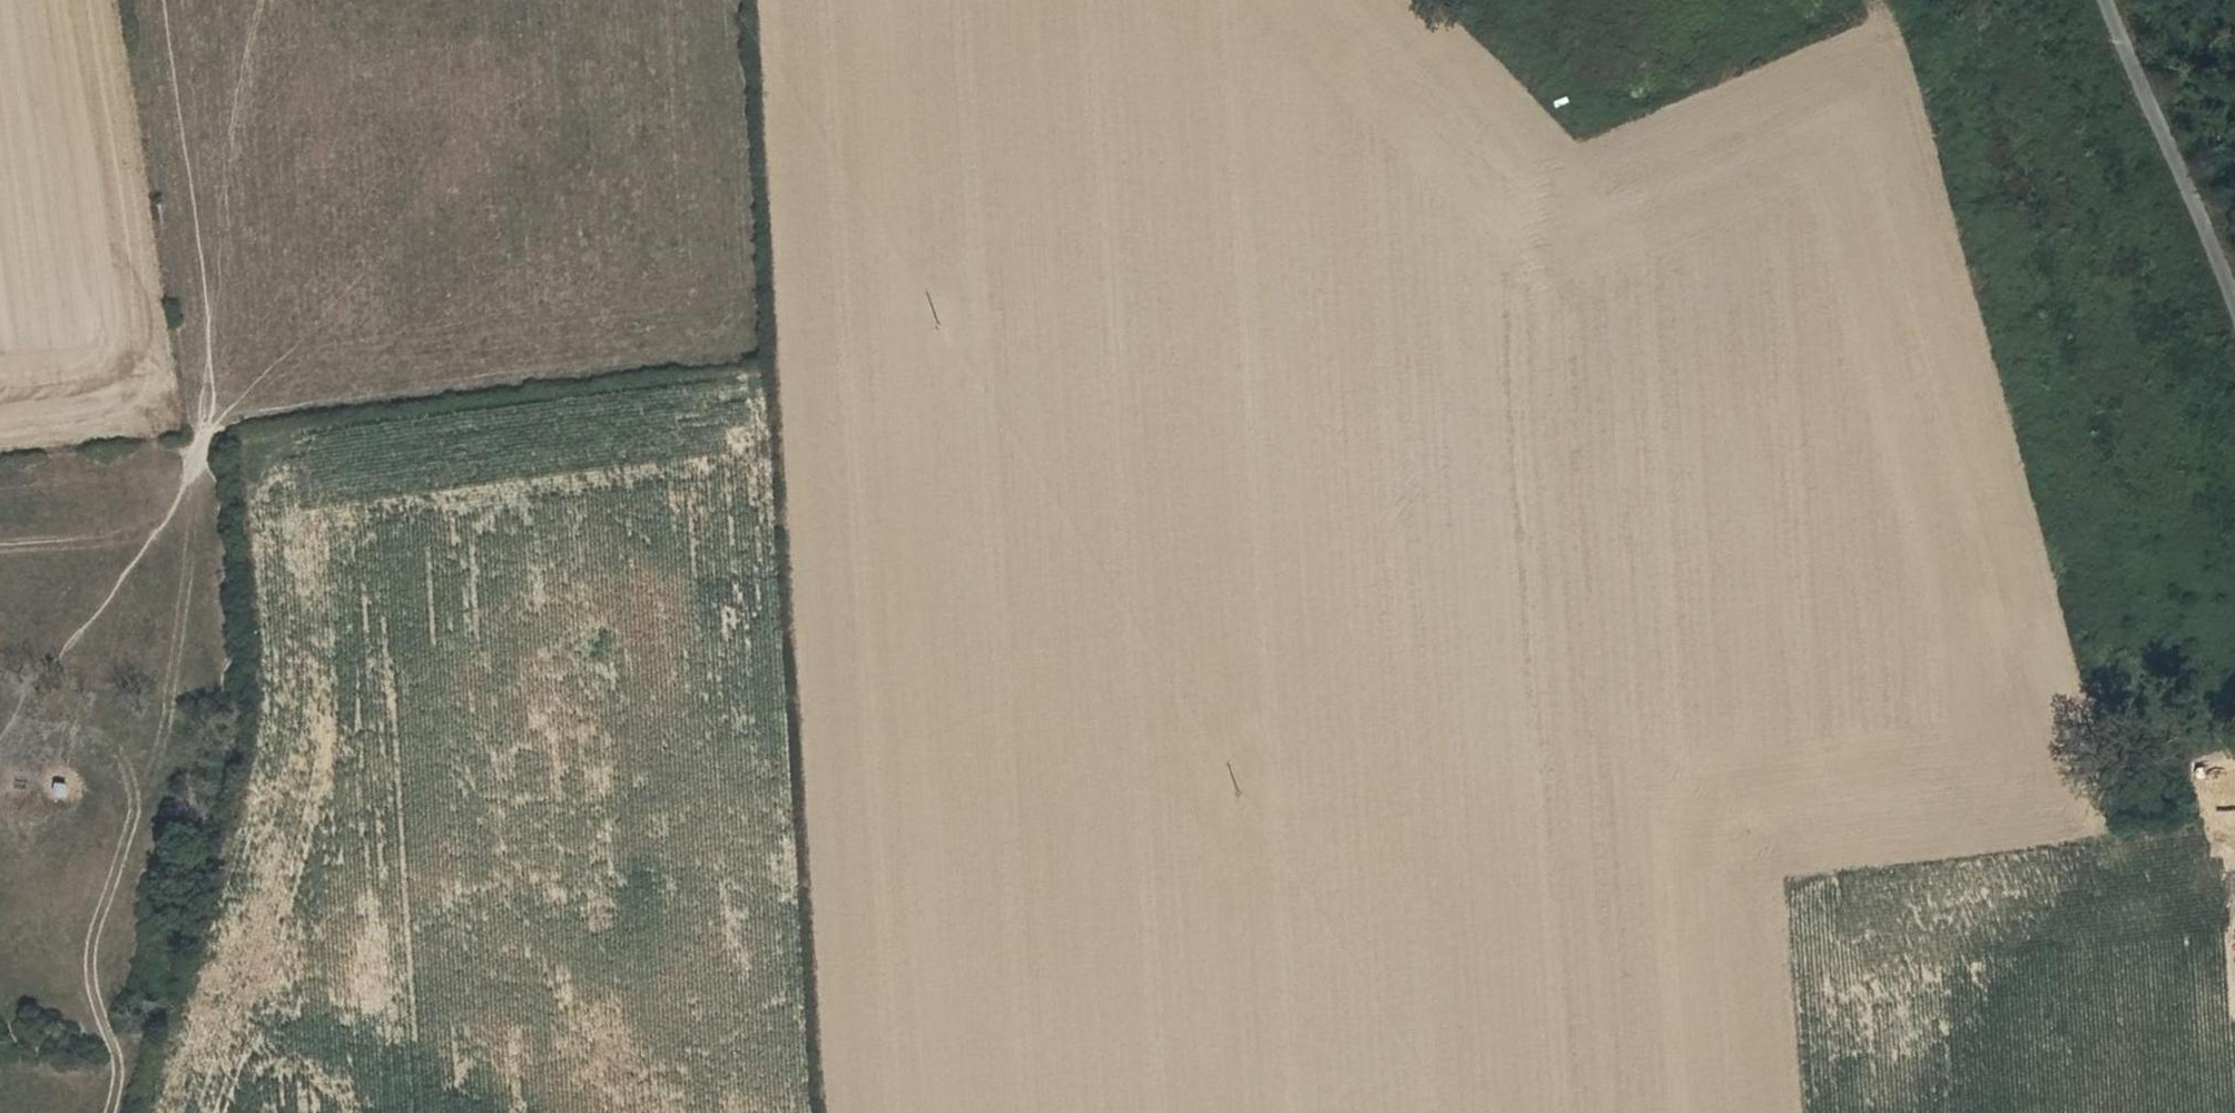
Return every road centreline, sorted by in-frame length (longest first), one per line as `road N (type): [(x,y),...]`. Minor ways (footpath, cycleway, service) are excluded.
road 1 (unclassified): [(2103,0),(2234,269)]

